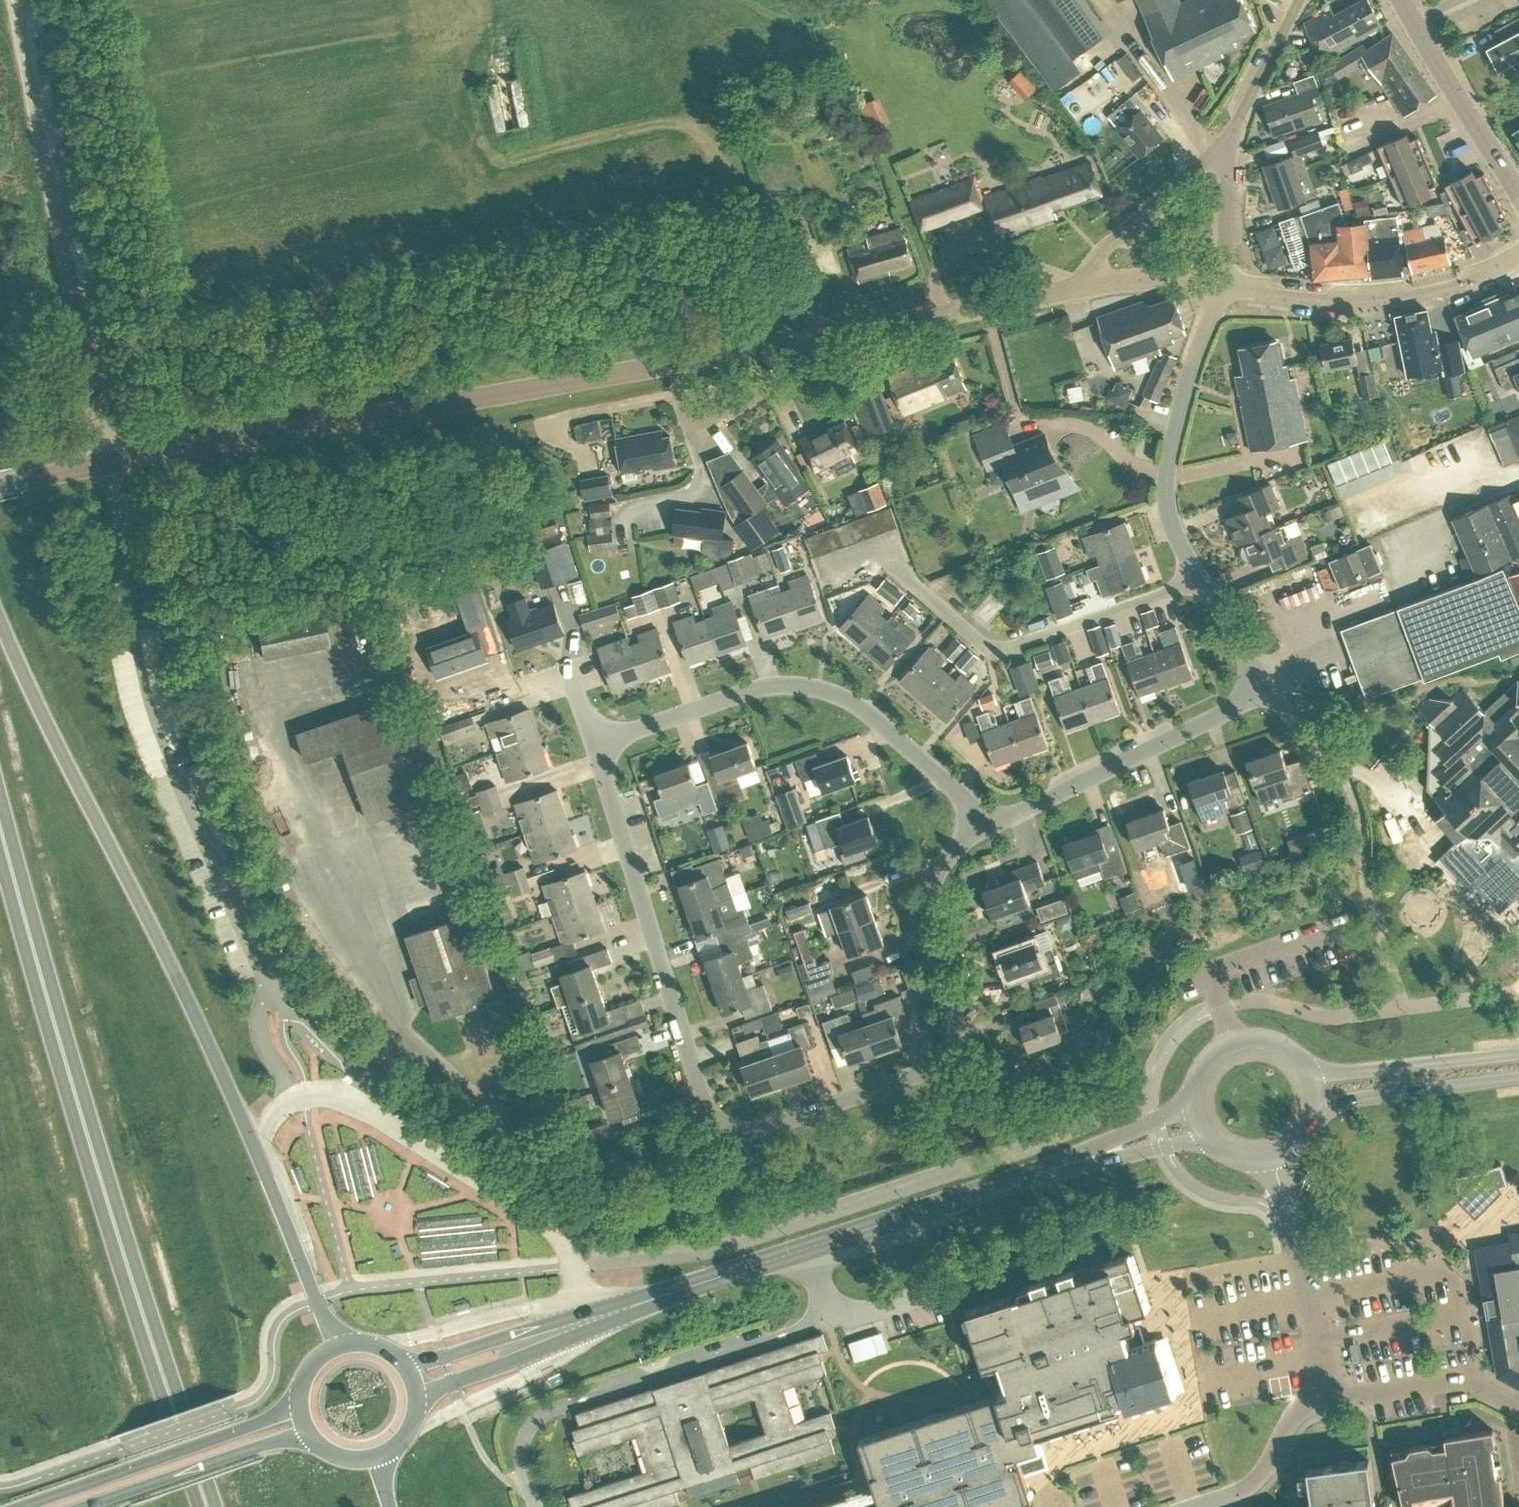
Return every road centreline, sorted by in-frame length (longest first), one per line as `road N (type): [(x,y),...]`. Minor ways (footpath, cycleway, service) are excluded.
road 1 (trunk): [(343,1344),(316,1300),(212,1050),(0,620)]
road 2 (trunk): [(207,1506),(80,1119),(0,830)]
road 3 (unclassified): [(107,463),(802,339)]
road 4 (primary): [(592,1319),(1056,1167)]
road 5 (residential): [(733,1127),(755,1127),(927,1072),(945,1054),(957,1023),(927,916),(933,881),(952,848),(982,824)]
road 6 (unclassified): [(22,0),(107,463)]
road 7 (residential): [(982,824),(873,713),(804,680),(756,687),(602,738)]
road 8 (residential): [(1264,683),(1197,578),(1166,506),(1172,441),(1220,283)]
road 9 (residential): [(733,1127),(713,1118),(696,1088),(607,792),(602,738)]
road 10 (residential): [(1264,683),(982,824)]
road 11 (primary): [(298,1400),(269,1417),(15,1506)]
road 12 (unclassified): [(1220,283),(1362,294),(1425,287),(1518,260)]
road 13 (unclassified): [(802,339),(1089,284)]
road 14 (primary): [(82,1506),(277,1440),(311,1437)]
road 15 (tertiary): [(1518,191),(1406,0)]
road 16 (primary): [(1518,1053),(1310,1070)]
road 17 (primary): [(1315,1113),(1344,1100),(1518,1076)]
road 18 (primary): [(417,1403),(592,1319)]
road 19 (primary): [(592,1319),(403,1363)]
road 20 (residential): [(1089,284),(1095,260),(1222,150)]
road 21 (residential): [(1324,1400),(1290,1217)]
road 22 (residential): [(1186,1506),(1254,1481),(1300,1410),(1324,1400)]
road 23 (residential): [(1222,150),(1299,0)]
road 24 (primary): [(1310,1070),(1286,1045),(1235,1039),(1202,1064),(1192,1103)]
road 25 (residential): [(802,339),(792,376),(723,396),(698,408),(691,423)]
road 26 (residential): [(602,738),(568,672),(492,695)]
road 27 (primary): [(1056,1167),(1205,1136)]
road 28 (primary): [(1192,1103),(1056,1167)]
road 29 (residential): [(1324,1400),(1473,1381)]
road 30 (residential): [(1220,283),(1222,150)]
road 31 (unclassified): [(1089,284),(1168,276),(1220,283)]

